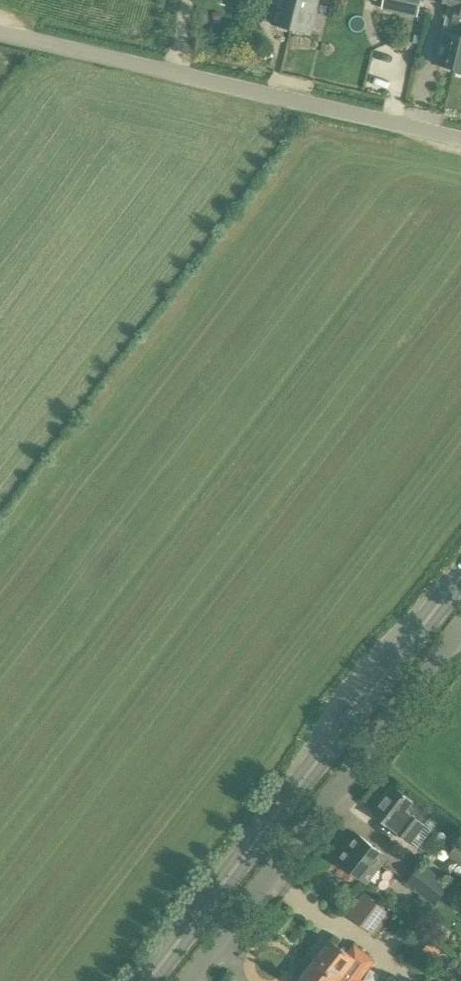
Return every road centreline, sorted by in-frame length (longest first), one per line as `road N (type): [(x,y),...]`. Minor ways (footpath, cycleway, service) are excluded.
road 1 (primary): [(146,980),(460,577)]
road 2 (unclassified): [(460,138),(0,32)]
road 3 (unclassified): [(190,980),(460,634)]

